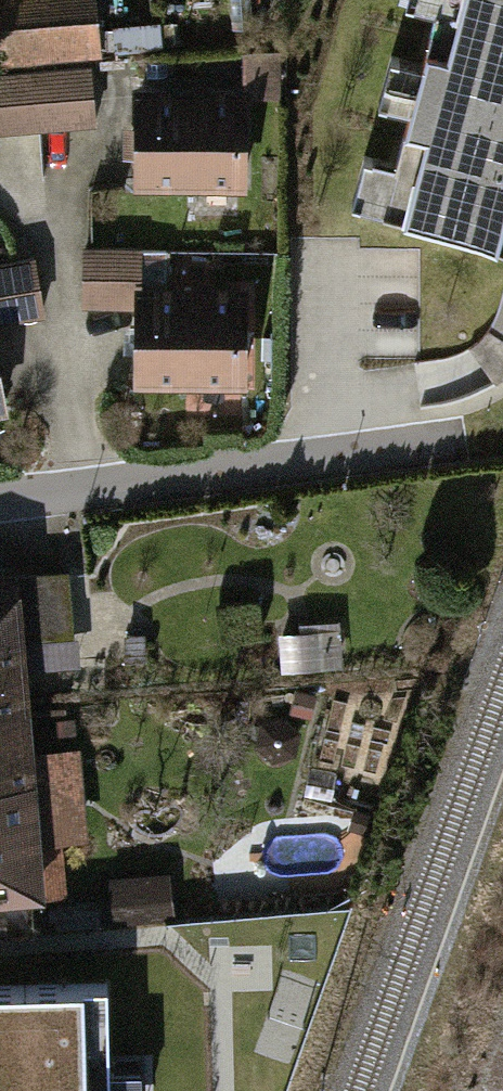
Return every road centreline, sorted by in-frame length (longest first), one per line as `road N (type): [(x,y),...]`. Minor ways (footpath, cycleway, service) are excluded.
road 1 (residential): [(466,442),(0,504)]

